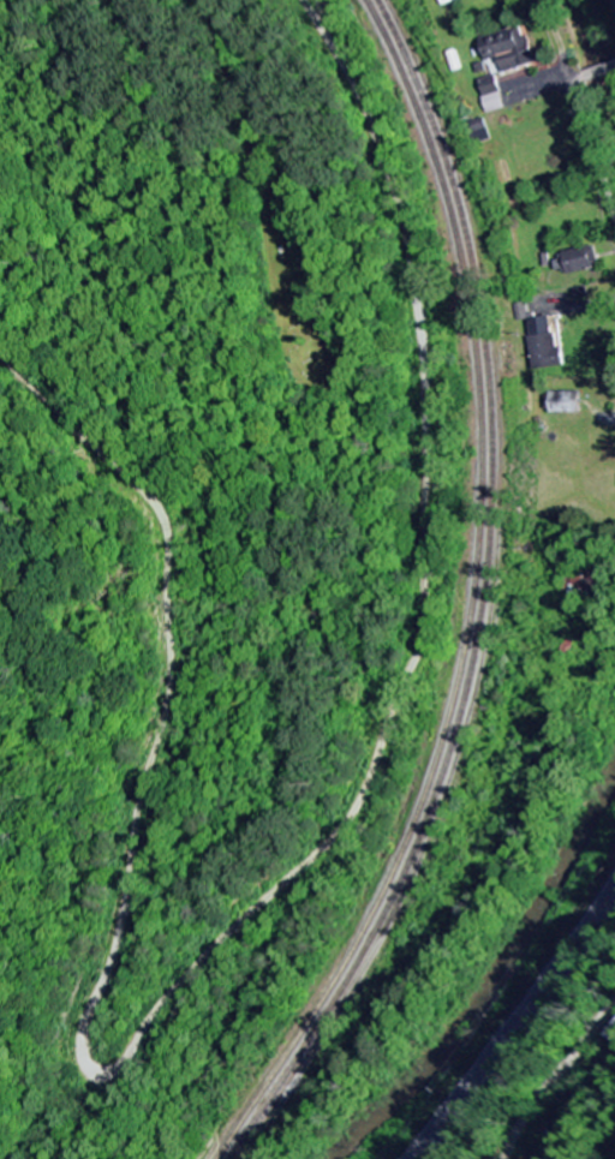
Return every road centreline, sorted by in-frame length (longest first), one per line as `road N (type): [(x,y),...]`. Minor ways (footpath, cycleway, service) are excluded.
road 1 (secondary): [(412,1158),(614,885)]
road 2 (residential): [(505,1158),(541,1097),(614,1005)]
road 3 (residential): [(614,66),(579,80),(572,97),(614,202)]

